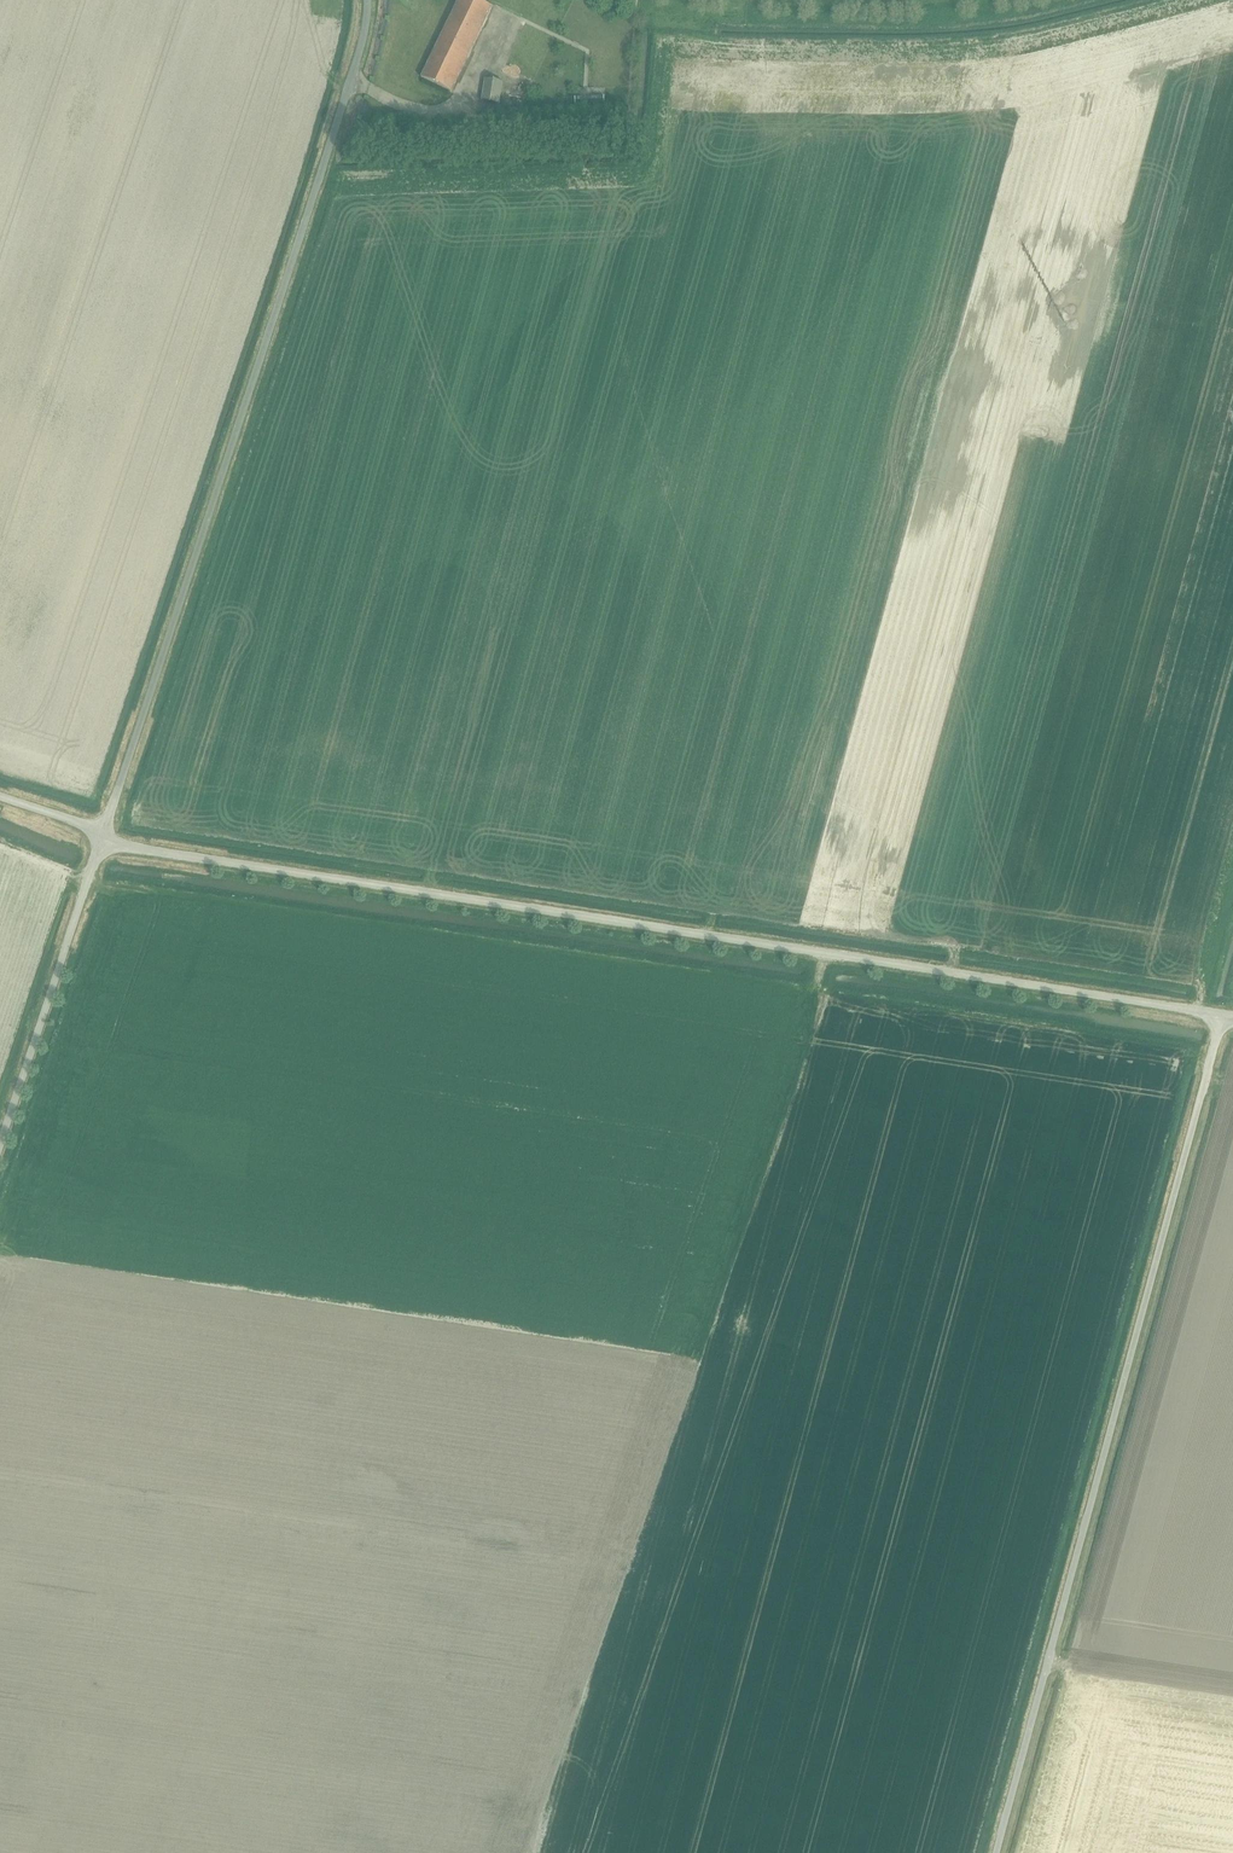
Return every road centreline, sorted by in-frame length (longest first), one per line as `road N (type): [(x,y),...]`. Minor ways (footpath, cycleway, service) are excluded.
road 1 (unclassified): [(1220,1017),(128,847),(104,836)]
road 2 (unclassified): [(104,836),(352,81),(367,0)]
road 3 (unclassified): [(998,1852),(1220,1017)]
road 4 (unclassified): [(0,1141),(104,836)]

